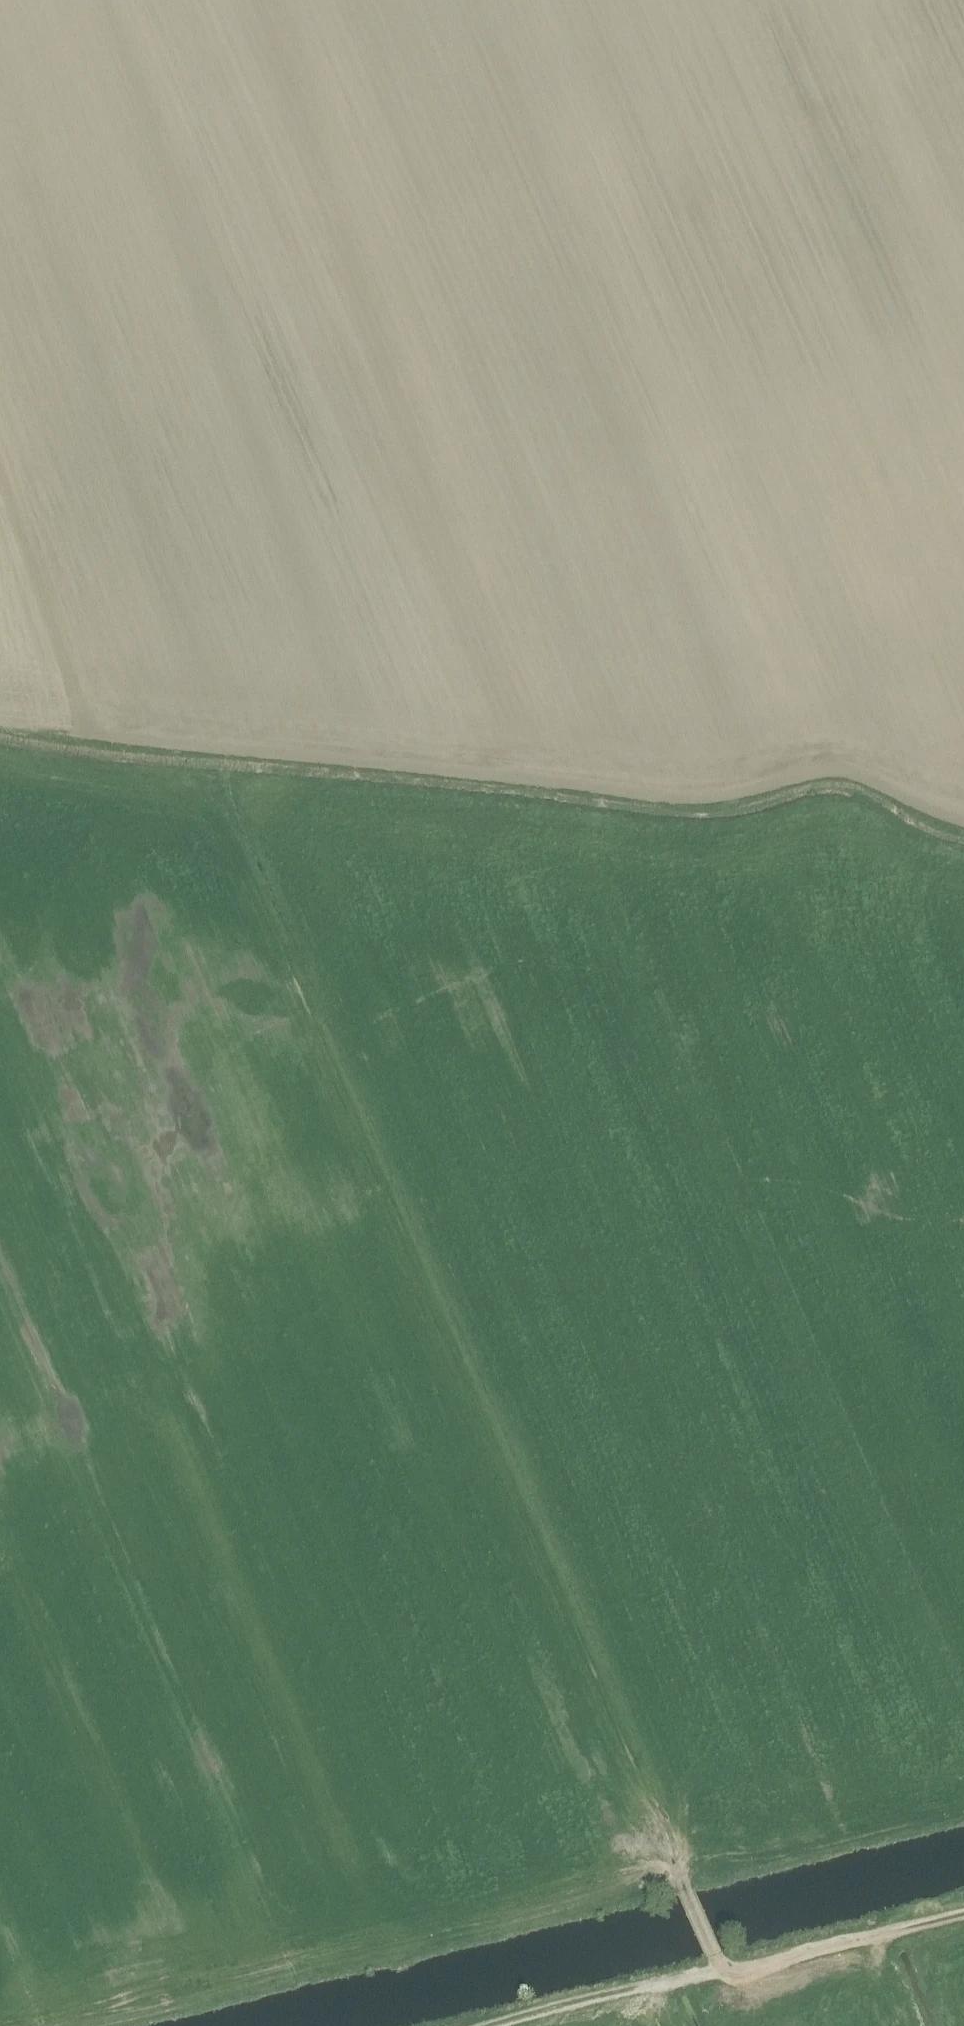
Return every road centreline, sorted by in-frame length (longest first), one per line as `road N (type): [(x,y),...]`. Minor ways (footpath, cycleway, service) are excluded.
road 1 (track): [(963,1906),(469,2025)]

